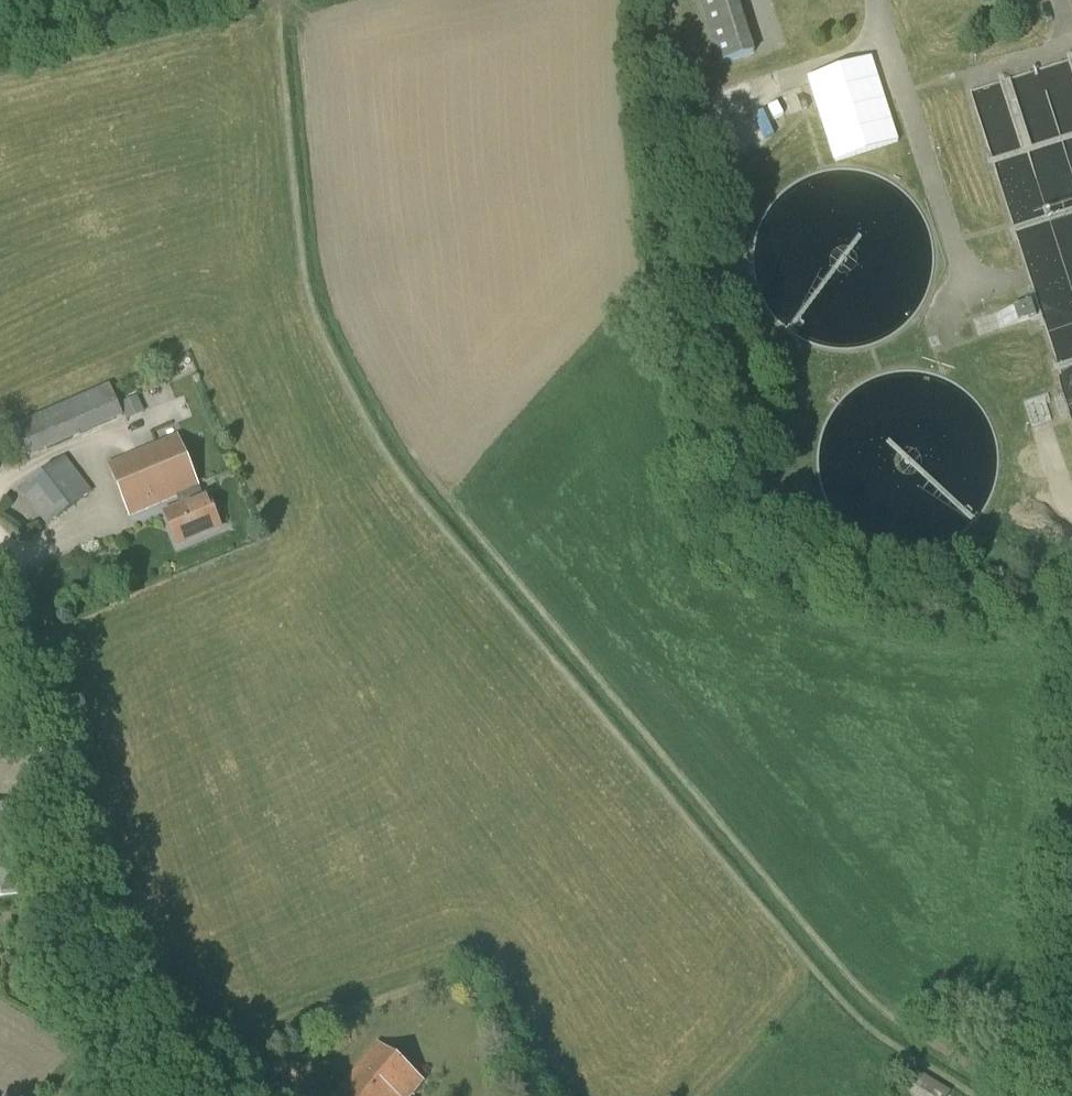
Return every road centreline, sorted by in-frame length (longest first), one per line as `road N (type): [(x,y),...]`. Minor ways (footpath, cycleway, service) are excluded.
road 1 (unclassified): [(0,535),(23,553),(40,697),(88,936),(117,1036),(146,1095)]
road 2 (unclassified): [(0,56),(222,0)]

